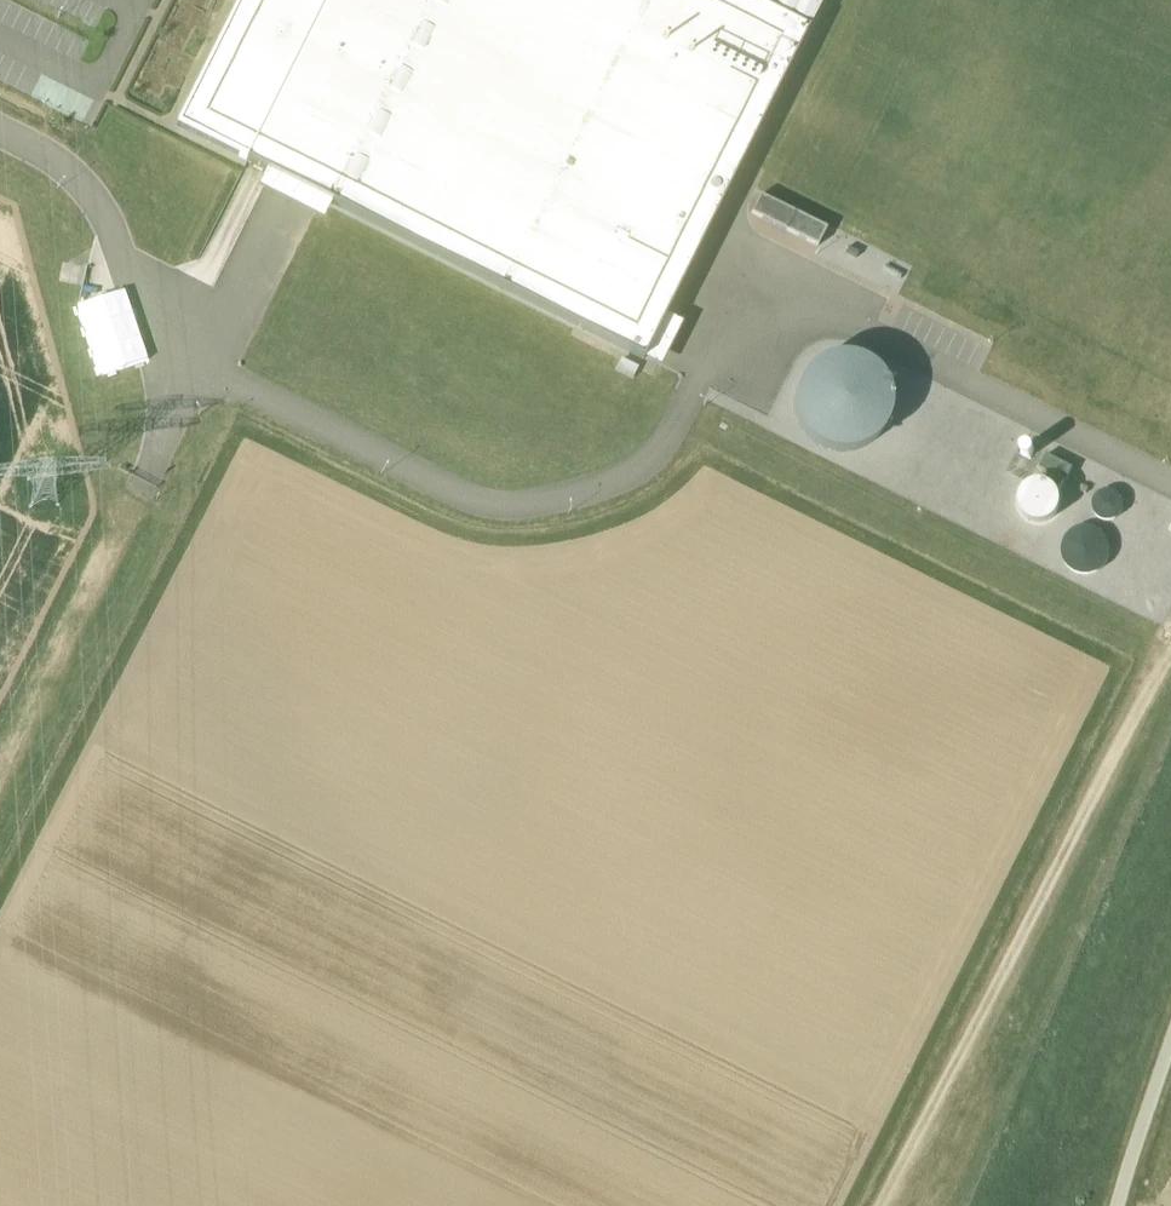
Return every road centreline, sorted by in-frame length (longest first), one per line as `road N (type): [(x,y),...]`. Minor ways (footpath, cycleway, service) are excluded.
road 1 (unclassified): [(1170,1032),(1119,1205)]

